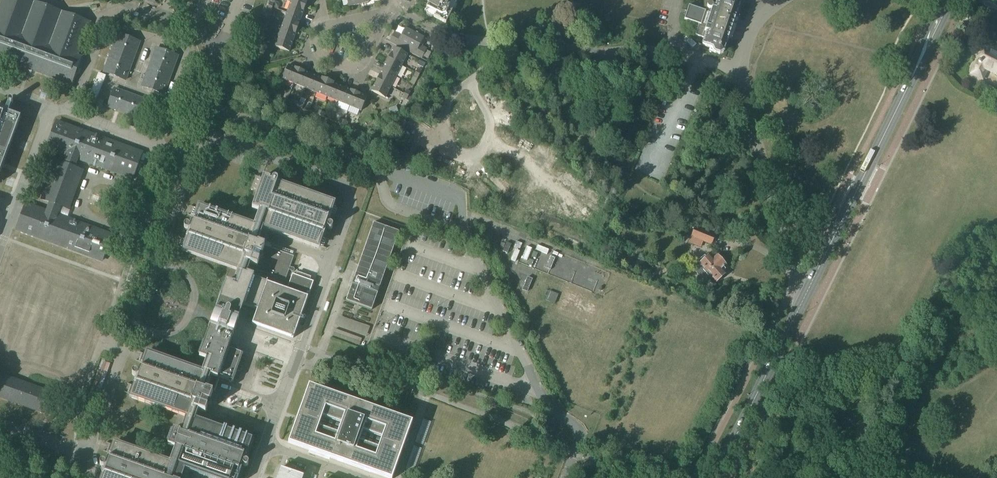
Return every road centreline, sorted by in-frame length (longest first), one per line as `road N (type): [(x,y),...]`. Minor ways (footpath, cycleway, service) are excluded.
road 1 (secondary): [(716,477),(950,0)]
road 2 (residential): [(387,14),(359,67),(319,56),(315,47),(326,27)]

